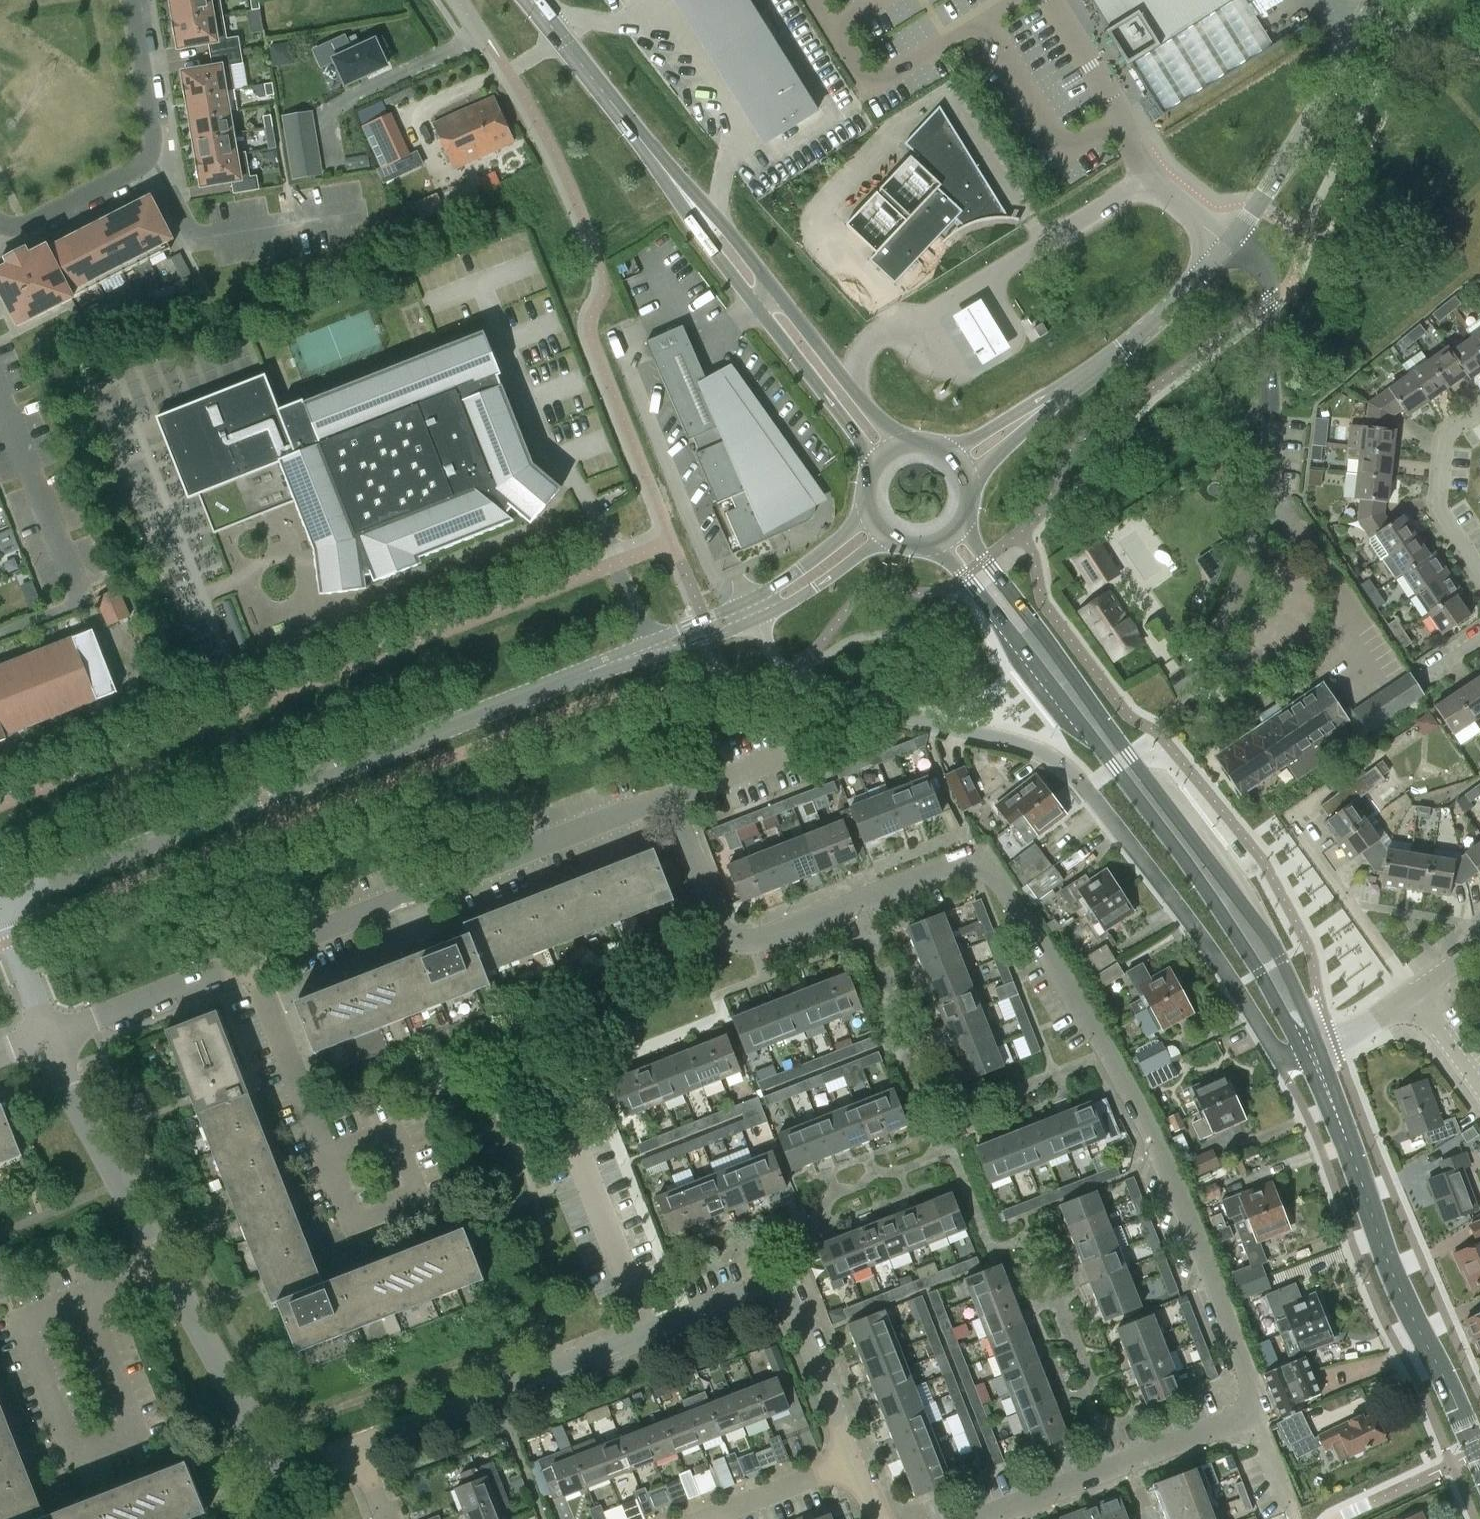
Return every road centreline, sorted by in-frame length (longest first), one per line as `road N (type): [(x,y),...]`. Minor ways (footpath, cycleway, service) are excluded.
road 1 (residential): [(49,1033),(650,803),(674,818),(719,926),(739,941),(855,901)]
road 2 (residential): [(1247,1415),(1252,1391),(1184,1197),(1136,1099),(995,870),(965,861),(855,901)]
road 3 (residential): [(783,671),(839,703),(1045,751),(1080,780),(1183,913),(1278,1064),(1309,1052)]
road 4 (residential): [(0,905),(594,670)]
road 5 (residential): [(358,1448),(763,1290),(790,1303),(853,1463)]
road 6 (secondary): [(1309,1052),(1274,975),(1213,883),(947,536)]
road 7 (secondary): [(886,457),(532,0)]
road 8 (residential): [(358,1448),(302,1465),(269,1452),(68,1088),(49,1033)]
road 9 (residential): [(1230,242),(1267,273),(1270,460),(1247,565),(1226,615),(1178,683)]
road 10 (secondary): [(1479,1464),(1309,1052)]
road 11 (unclassified): [(959,469),(1164,317),(1230,242)]
road 12 (residential): [(132,0),(153,138),(148,155),(139,169),(30,225),(0,223)]
road 13 (unclassified): [(1230,242),(1259,206),(1375,0)]
road 14 (residential): [(1001,1506),(1247,1415)]
road 15 (residential): [(1409,994),(1306,827)]
road 16 (residential): [(1479,411),(1444,435),(1435,510),(1479,574)]
road 17 (residential): [(594,670),(754,620)]
road 18 (residential): [(745,602),(594,670)]
road 19 (residential): [(754,620),(886,536)]
road 20 (residential): [(871,512),(793,575),(745,602)]
road 21 (residential): [(719,1513),(853,1463)]
road 22 (residential): [(49,1033),(0,909)]

